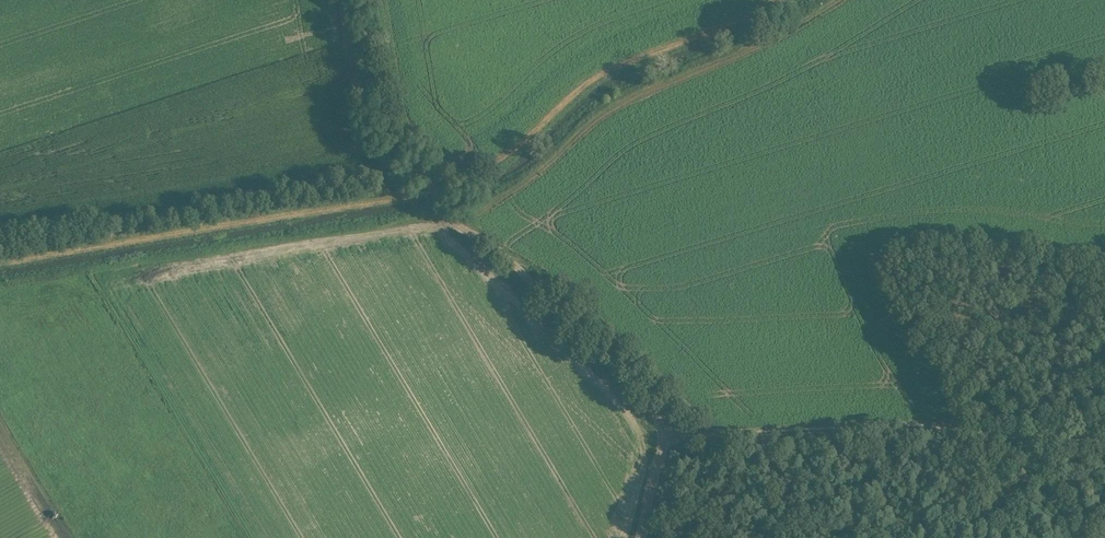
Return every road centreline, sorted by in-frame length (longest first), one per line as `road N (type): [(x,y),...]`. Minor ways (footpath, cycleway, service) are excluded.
road 1 (track): [(642,537),(662,453),(653,405),(513,263),(442,207),(377,125),(344,0)]
road 2 (track): [(663,439),(895,426),(1104,441)]

